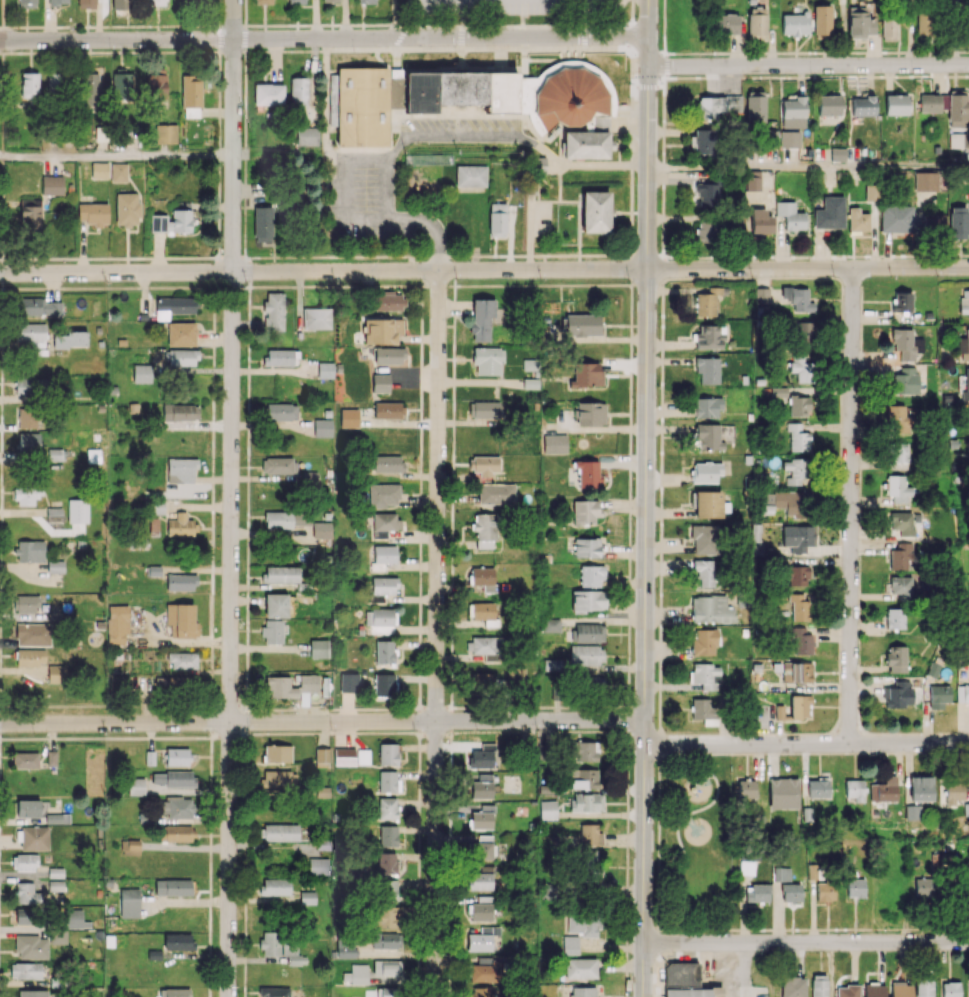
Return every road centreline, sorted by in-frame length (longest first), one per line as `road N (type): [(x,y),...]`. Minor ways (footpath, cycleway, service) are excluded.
road 1 (secondary): [(649,0),(643,996)]
road 2 (residential): [(233,0),(228,996)]
road 3 (residential): [(438,270),(434,996)]
road 4 (residential): [(648,38),(0,40)]
road 5 (residential): [(647,268),(0,273)]
road 6 (residential): [(644,720),(0,724)]
road 7 (residential): [(852,268),(849,744)]
road 8 (residential): [(968,941),(643,943)]
road 9 (residential): [(968,743),(644,746)]
road 10 (residential): [(968,267),(647,268)]
road 11 (residential): [(968,64),(648,67)]

